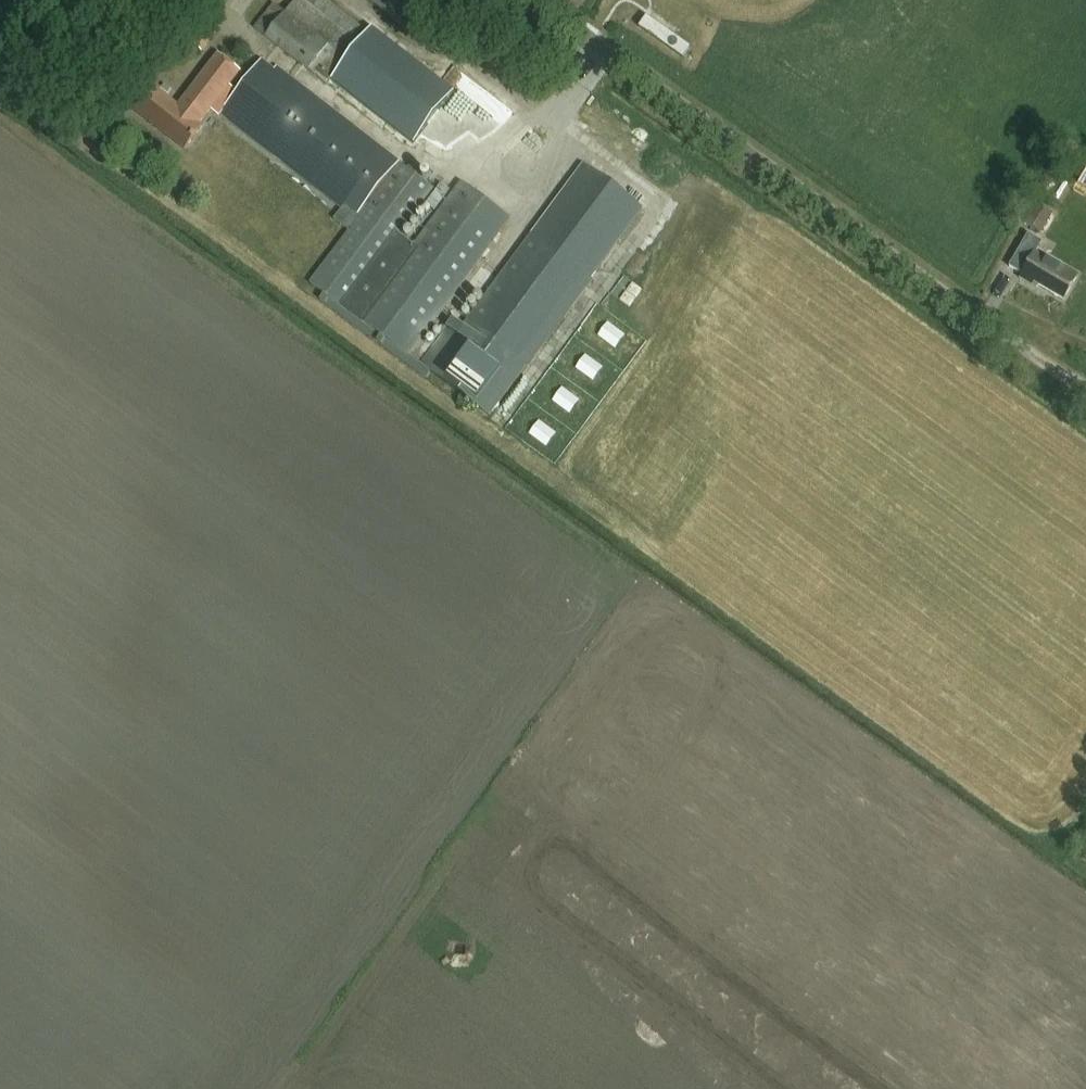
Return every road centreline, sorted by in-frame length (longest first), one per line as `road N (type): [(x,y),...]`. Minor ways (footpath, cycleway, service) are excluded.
road 1 (unclassified): [(953,308),(533,0)]

